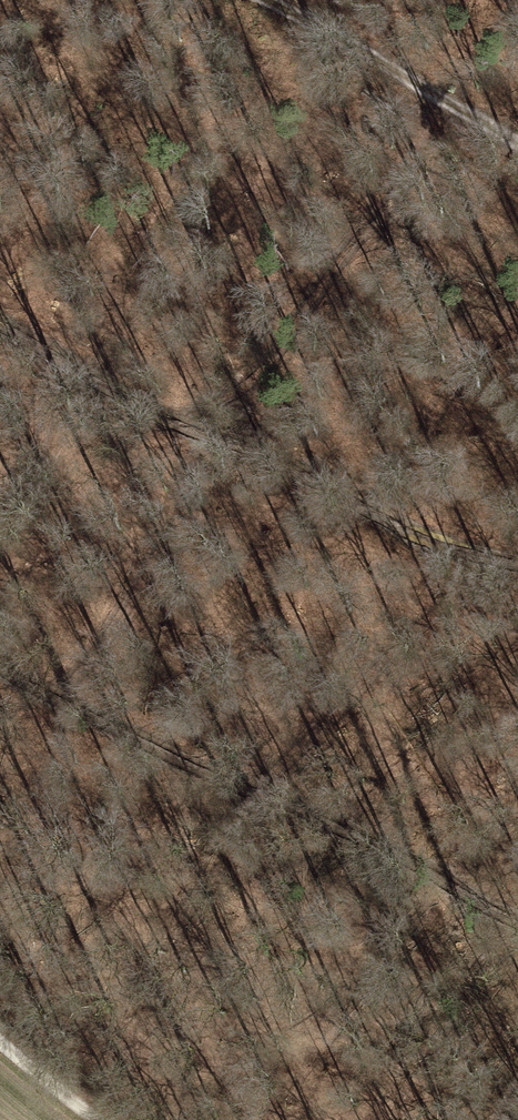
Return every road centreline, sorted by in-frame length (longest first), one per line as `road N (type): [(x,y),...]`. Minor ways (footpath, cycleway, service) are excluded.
road 1 (track): [(0,668),(106,728),(412,863),(517,927)]
road 2 (track): [(517,570),(421,541),(0,331)]
road 3 (track): [(265,0),(346,39),(517,148)]
road 4 (track): [(0,1037),(112,1119)]

